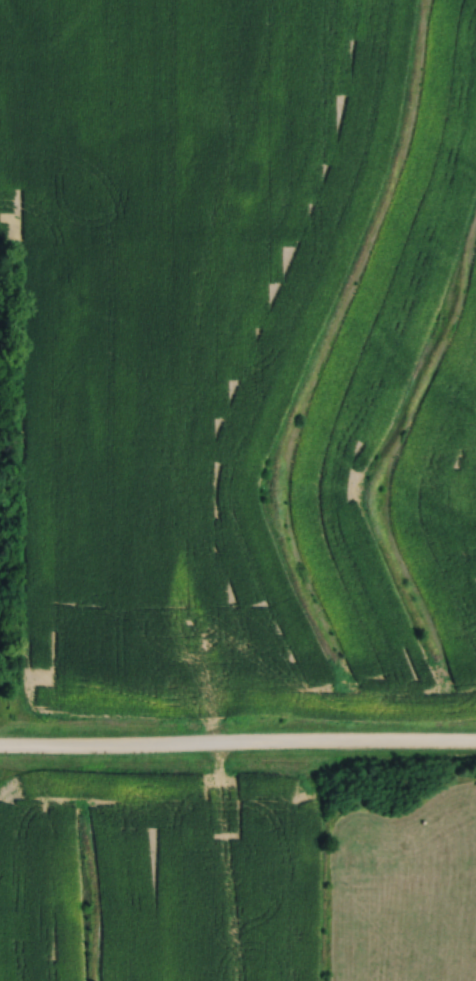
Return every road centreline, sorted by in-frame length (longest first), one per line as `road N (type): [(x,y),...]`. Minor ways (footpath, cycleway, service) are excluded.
road 1 (tertiary): [(475,749),(0,750)]

